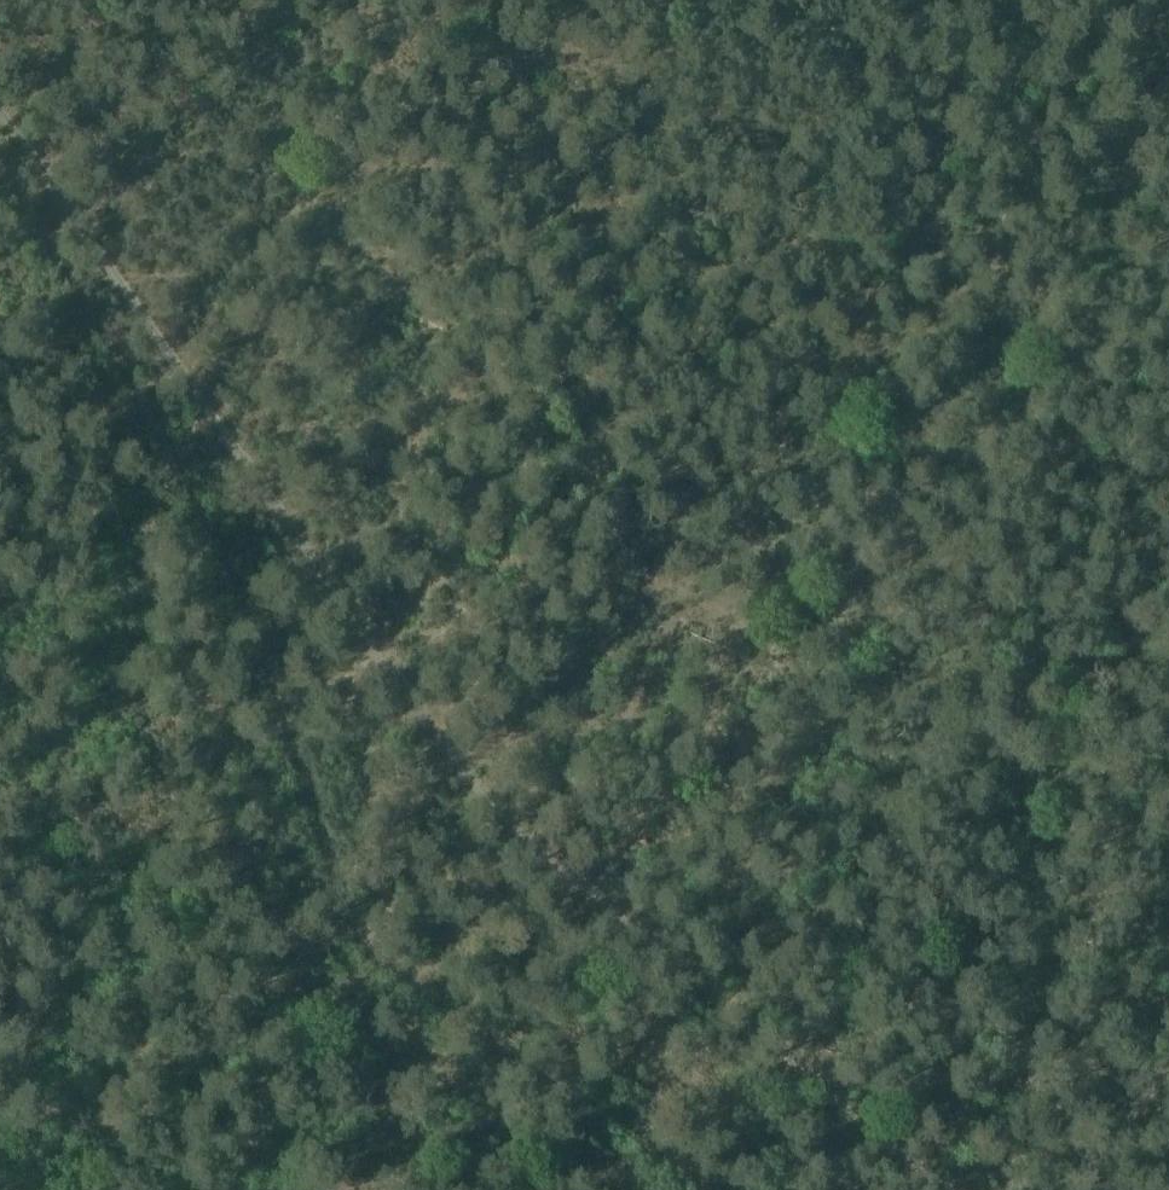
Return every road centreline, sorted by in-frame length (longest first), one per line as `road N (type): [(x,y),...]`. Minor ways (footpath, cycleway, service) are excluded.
road 1 (track): [(1073,1189),(1085,1172),(1168,1109)]

